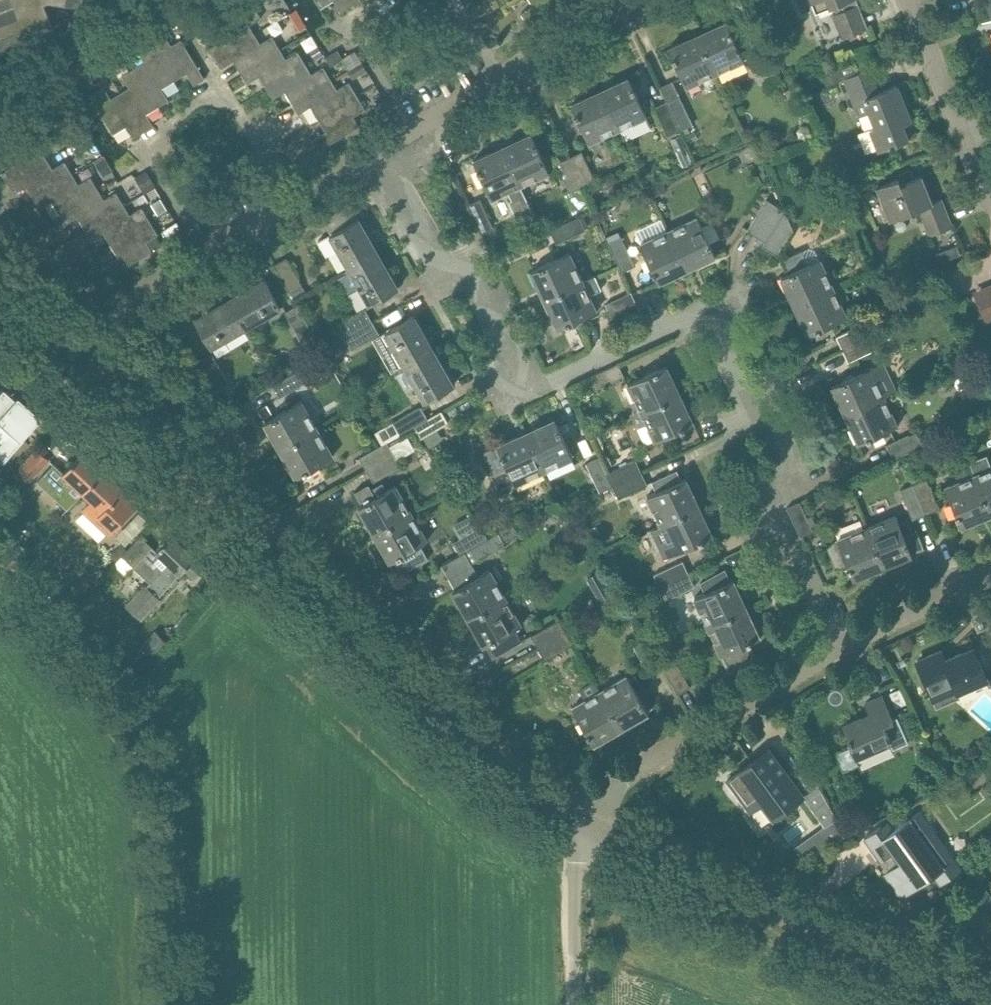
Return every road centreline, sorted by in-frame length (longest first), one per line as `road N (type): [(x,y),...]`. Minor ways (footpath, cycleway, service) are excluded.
road 1 (tertiary): [(575,818),(533,789),(66,358)]
road 2 (residential): [(372,154),(444,287),(475,275),(531,394),(703,310)]
road 3 (unclassified): [(990,999),(575,818)]
road 4 (residential): [(703,310),(739,385),(775,425),(800,478),(768,492),(838,647)]
road 5 (residential): [(66,358),(117,314),(372,154)]
road 6 (residential): [(838,647),(575,818)]
road 7 (residential): [(372,154),(628,0)]
road 8 (tertiary): [(576,1004),(575,818)]
road 9 (residential): [(990,574),(838,647)]
road 10 (residential): [(964,133),(908,0)]

